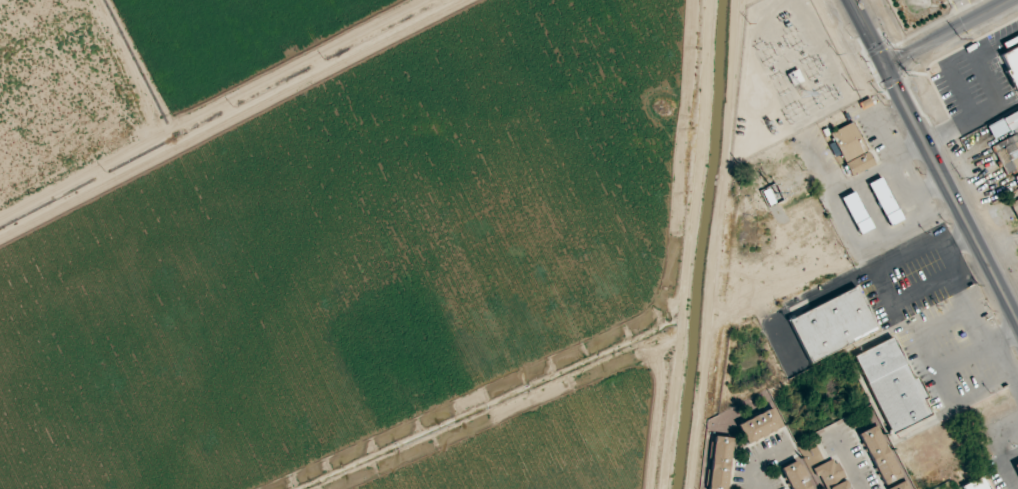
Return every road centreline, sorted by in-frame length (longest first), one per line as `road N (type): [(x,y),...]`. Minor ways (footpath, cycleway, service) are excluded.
road 1 (secondary): [(1017,322),(852,0)]
road 2 (tertiary): [(886,67),(1013,0)]

